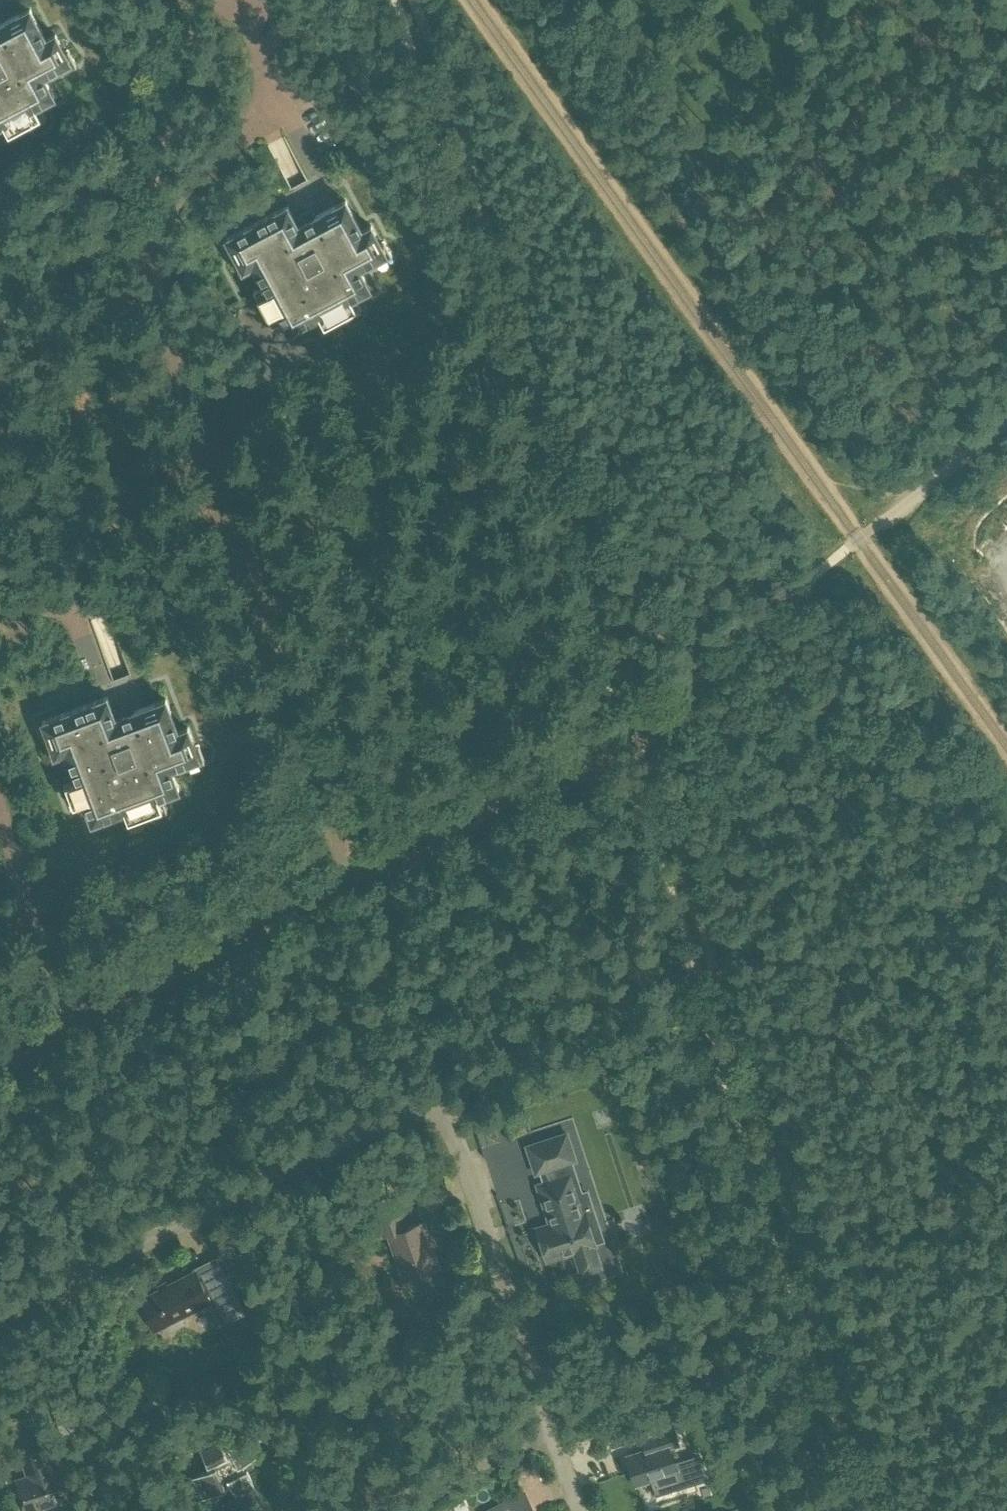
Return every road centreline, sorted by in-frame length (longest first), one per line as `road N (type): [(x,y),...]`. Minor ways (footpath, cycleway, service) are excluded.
road 1 (residential): [(357,869),(154,286),(149,235),(159,214),(252,127),(265,101),(266,69),(229,16),(204,0)]
road 2 (residential): [(549,1429),(448,1119),(435,1106),(413,1103),(0,1320)]
road 3 (track): [(879,1510),(732,1009),(636,721)]
road 4 (track): [(636,721),(440,53),(413,0)]
road 5 (residential): [(76,1016),(357,869)]
road 6 (track): [(636,721),(859,540)]
road 7 (residential): [(357,869),(602,742)]
road 8 (residential): [(0,822),(76,1016)]
road 9 (unclassified): [(859,540),(1006,422)]
road 10 (residential): [(386,1510),(549,1429)]

